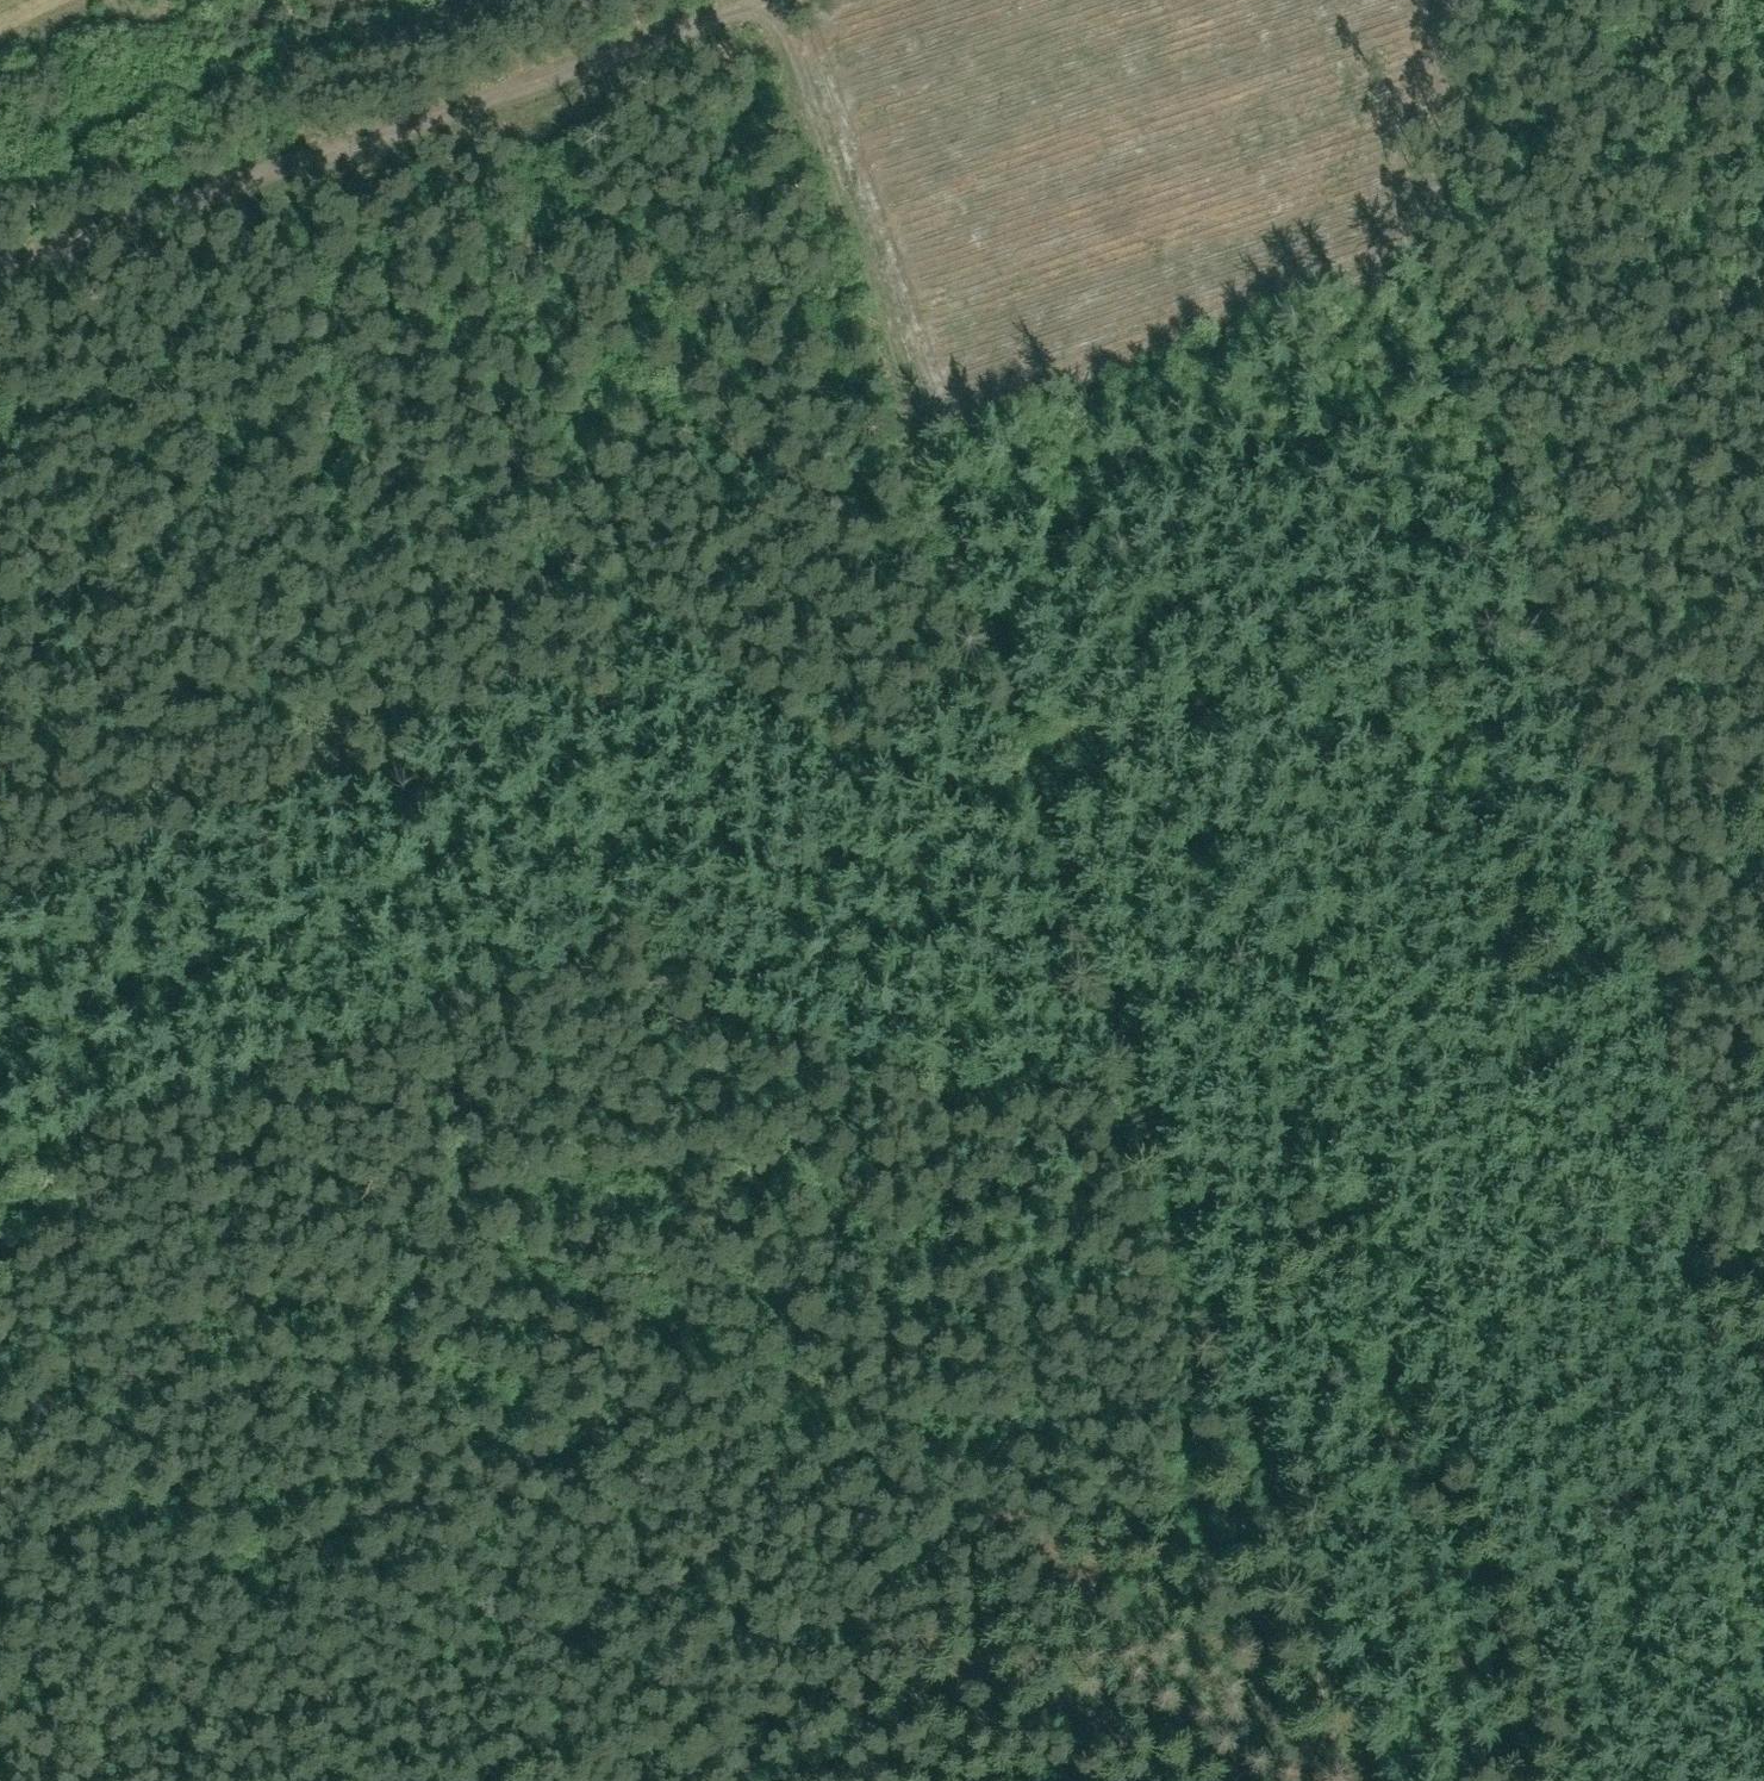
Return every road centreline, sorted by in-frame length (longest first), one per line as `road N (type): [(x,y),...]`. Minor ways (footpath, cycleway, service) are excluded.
road 1 (track): [(1372,1780),(787,0)]
road 2 (track): [(781,0),(0,260)]

